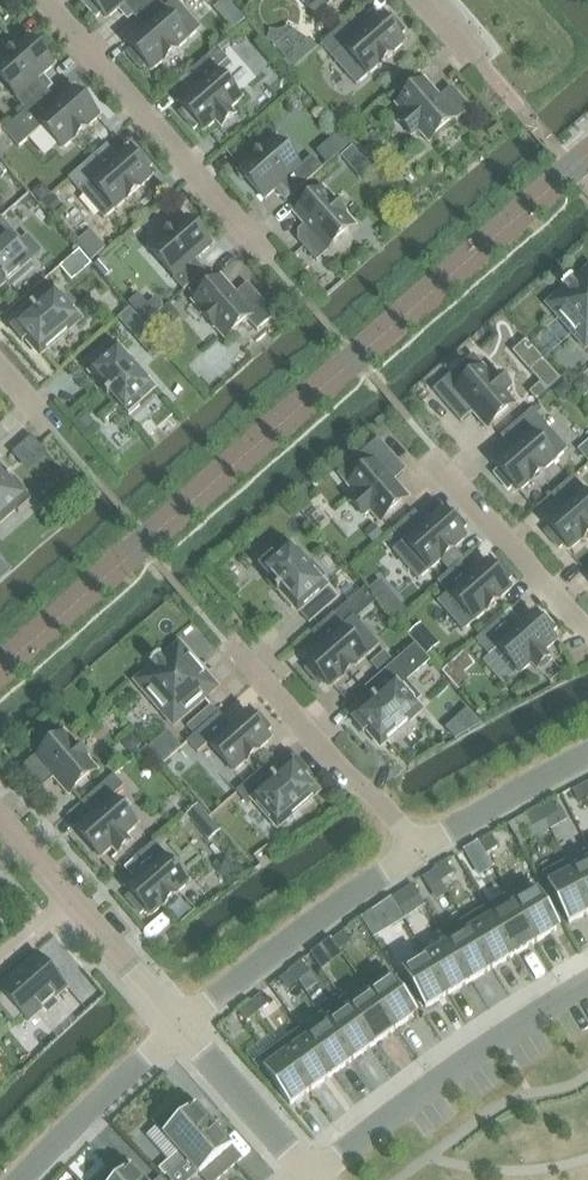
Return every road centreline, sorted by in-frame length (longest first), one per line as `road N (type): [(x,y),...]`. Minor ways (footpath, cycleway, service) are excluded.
road 1 (unclassified): [(0,670),(587,155)]
road 2 (residential): [(43,0),(272,261)]
road 3 (residential): [(314,1179),(490,1050),(587,990)]
road 4 (residential): [(414,846),(201,605)]
road 5 (residential): [(177,1028),(414,846)]
road 6 (residential): [(22,1179),(177,1028)]
road 7 (residential): [(587,621),(444,461)]
road 8 (residential): [(314,1179),(177,1028)]
road 9 (residential): [(414,846),(587,754)]
road 10 (residential): [(177,1028),(72,905)]

